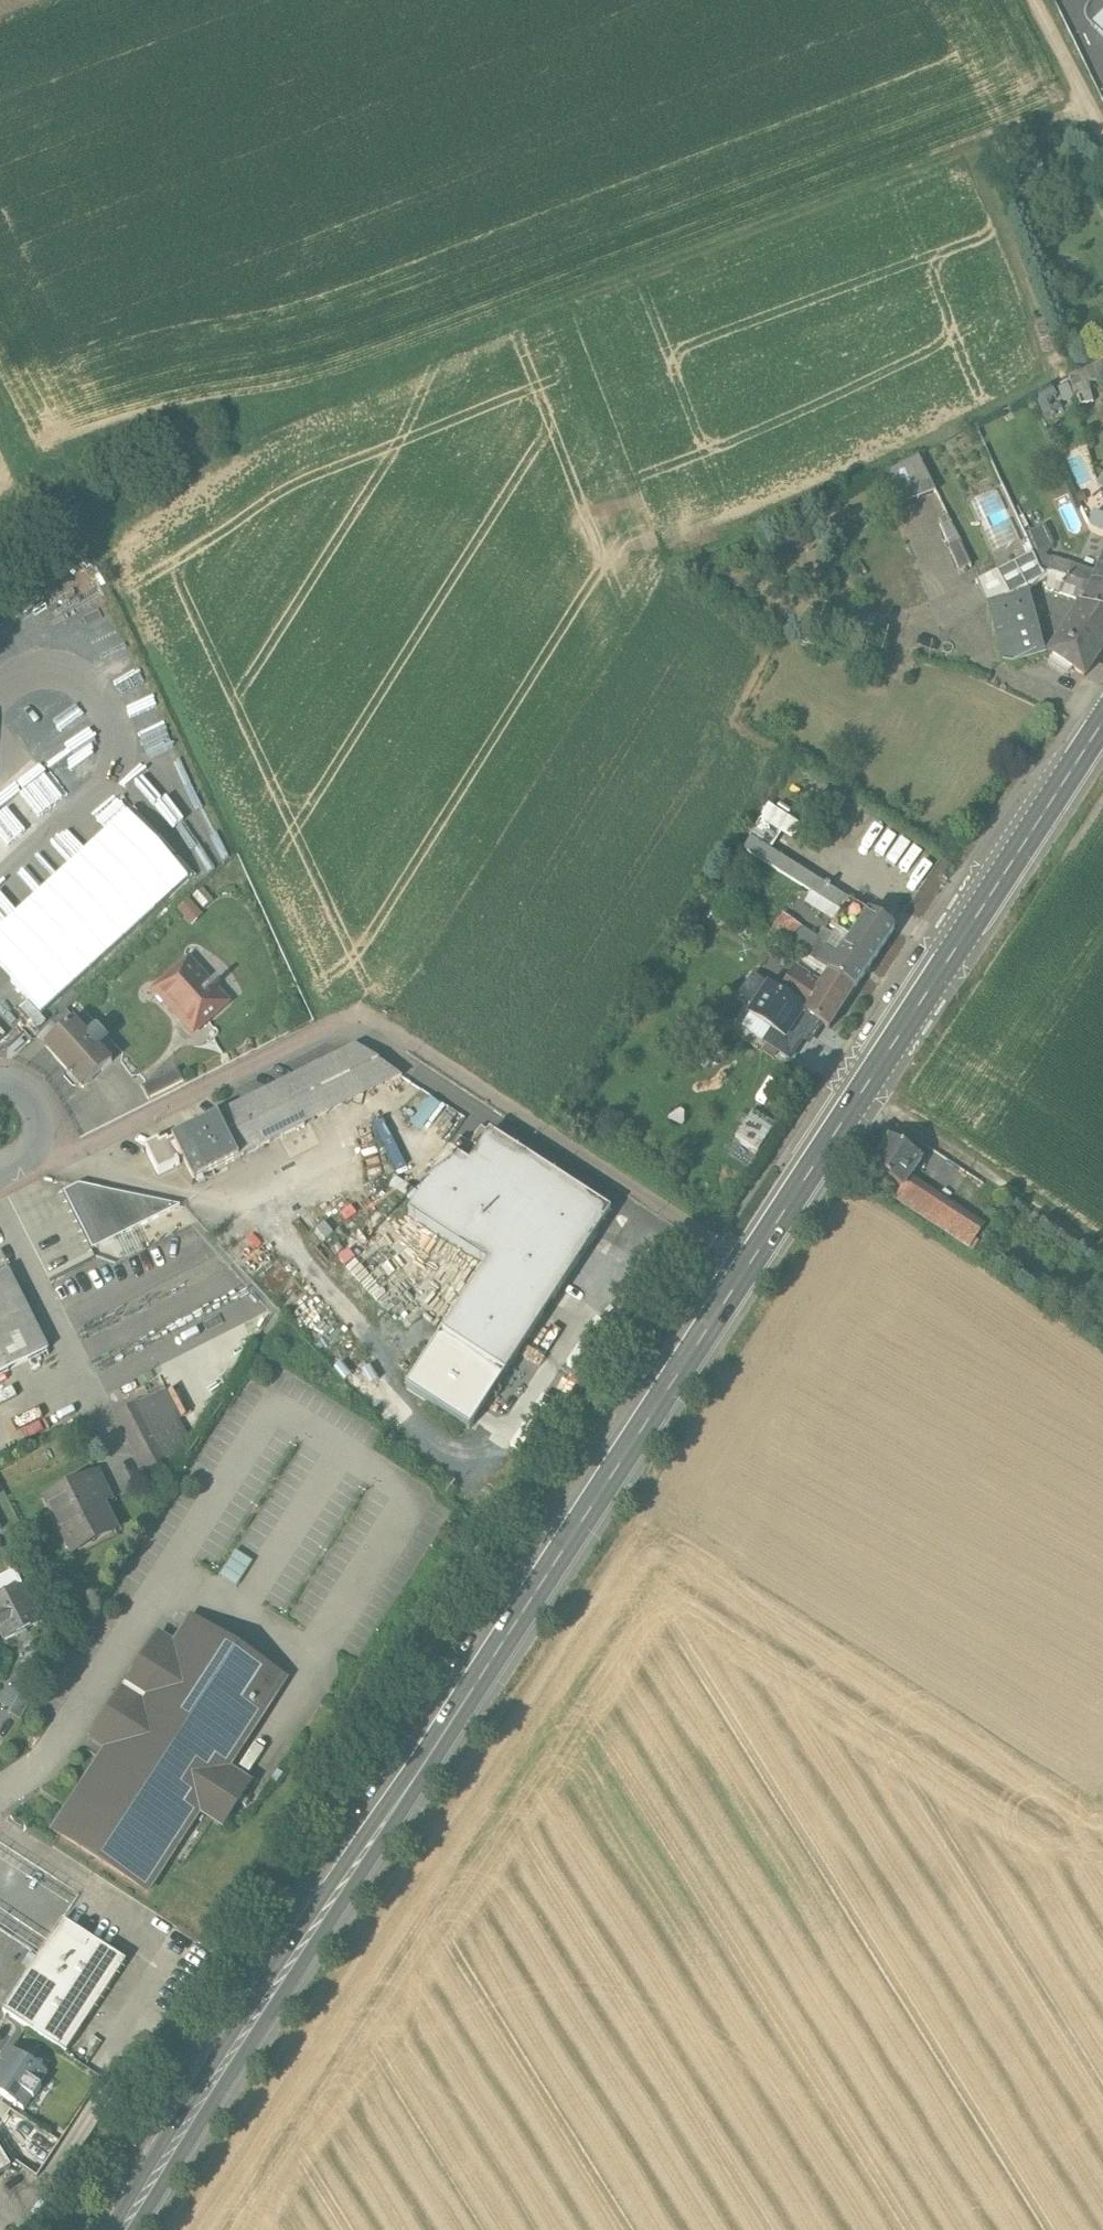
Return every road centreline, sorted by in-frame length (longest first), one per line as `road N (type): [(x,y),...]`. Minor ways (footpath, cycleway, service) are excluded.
road 1 (primary): [(1102,722),(118,2229)]
road 2 (track): [(1087,108),(305,412),(0,550)]
road 3 (track): [(0,420),(21,464),(60,457),(184,406),(288,387),(305,412)]
road 4 (track): [(1102,142),(1035,0)]

